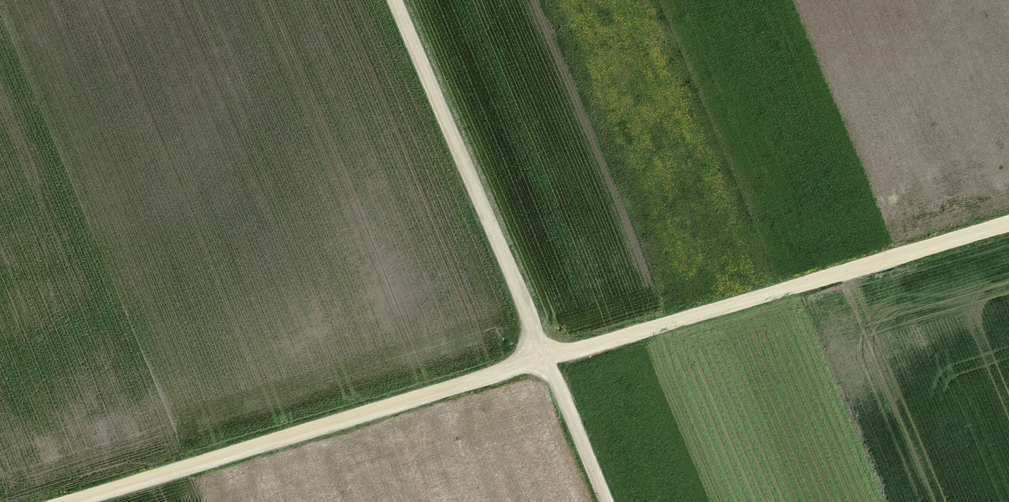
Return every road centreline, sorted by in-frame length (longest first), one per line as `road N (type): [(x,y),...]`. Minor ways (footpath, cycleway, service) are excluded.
road 1 (track): [(48,501),(538,352),(1008,222)]
road 2 (track): [(601,501),(391,0)]

